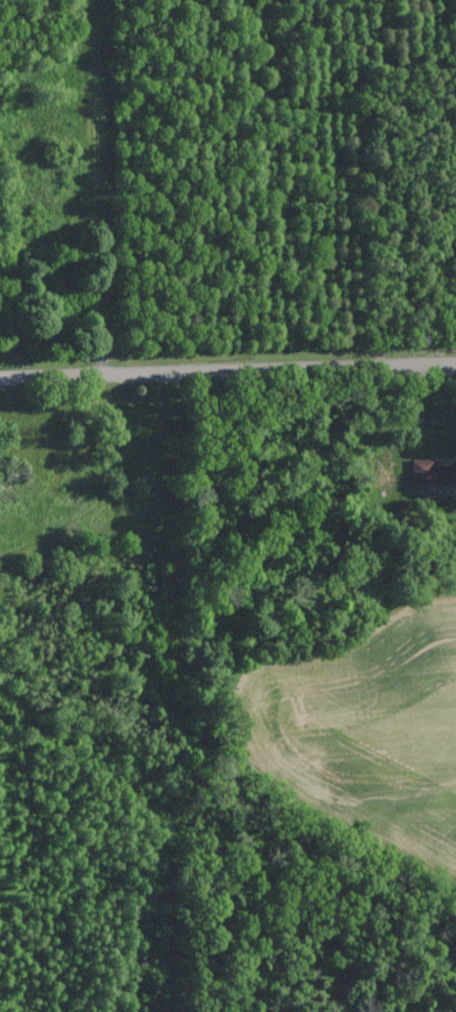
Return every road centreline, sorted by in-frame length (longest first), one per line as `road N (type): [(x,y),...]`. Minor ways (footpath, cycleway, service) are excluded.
road 1 (tertiary): [(0,376),(455,361)]

